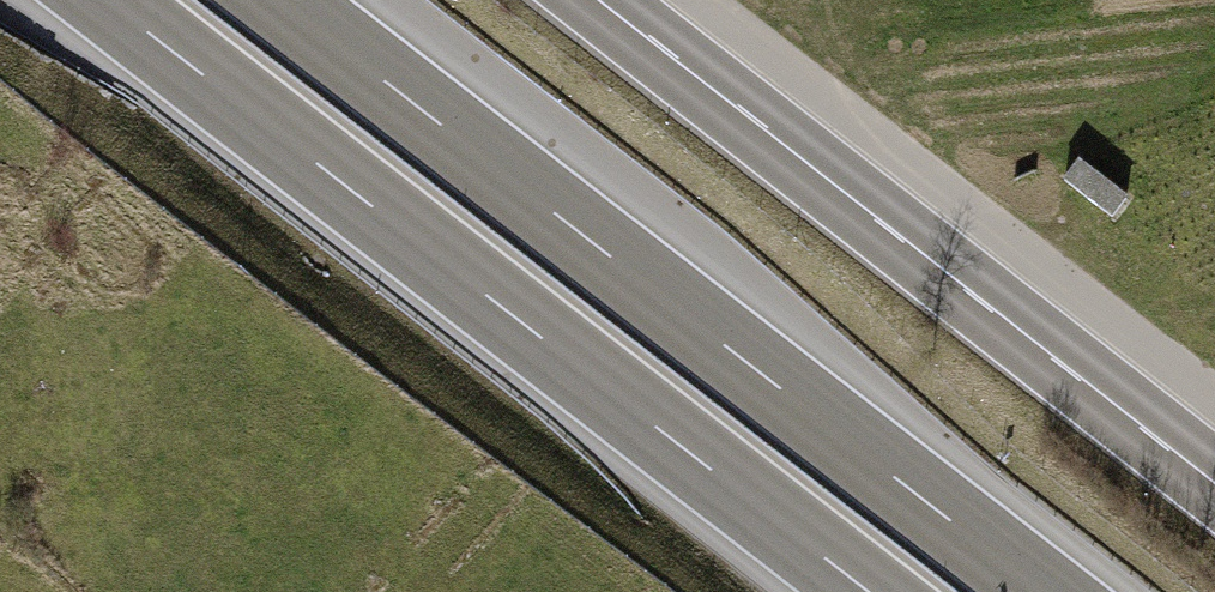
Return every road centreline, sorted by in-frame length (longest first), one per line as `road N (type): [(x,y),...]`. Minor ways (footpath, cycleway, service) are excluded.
road 1 (motorway): [(102,0),(865,591)]
road 2 (motorway): [(1048,591),(285,0)]
road 3 (primary): [(596,0),(1214,486)]

